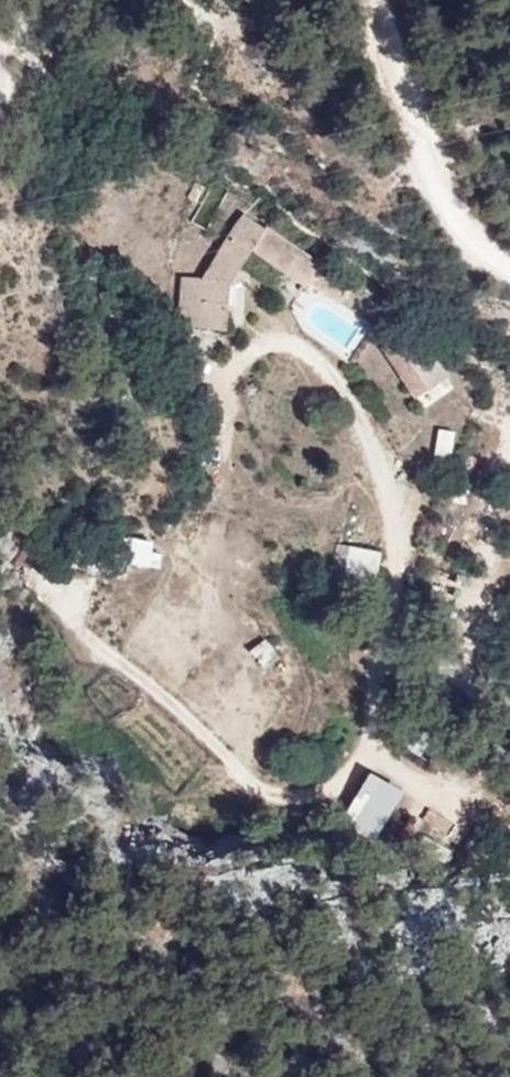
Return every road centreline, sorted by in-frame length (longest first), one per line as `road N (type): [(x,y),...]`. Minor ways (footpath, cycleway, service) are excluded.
road 1 (track): [(57,595),(266,810),(333,788),(369,751),(396,680),(393,499),(367,417),(289,342),(249,345),(222,390),(230,456)]
road 2 (unclassified): [(509,270),(435,169),(377,0)]
road 3 (track): [(396,680),(471,675),(509,703)]

